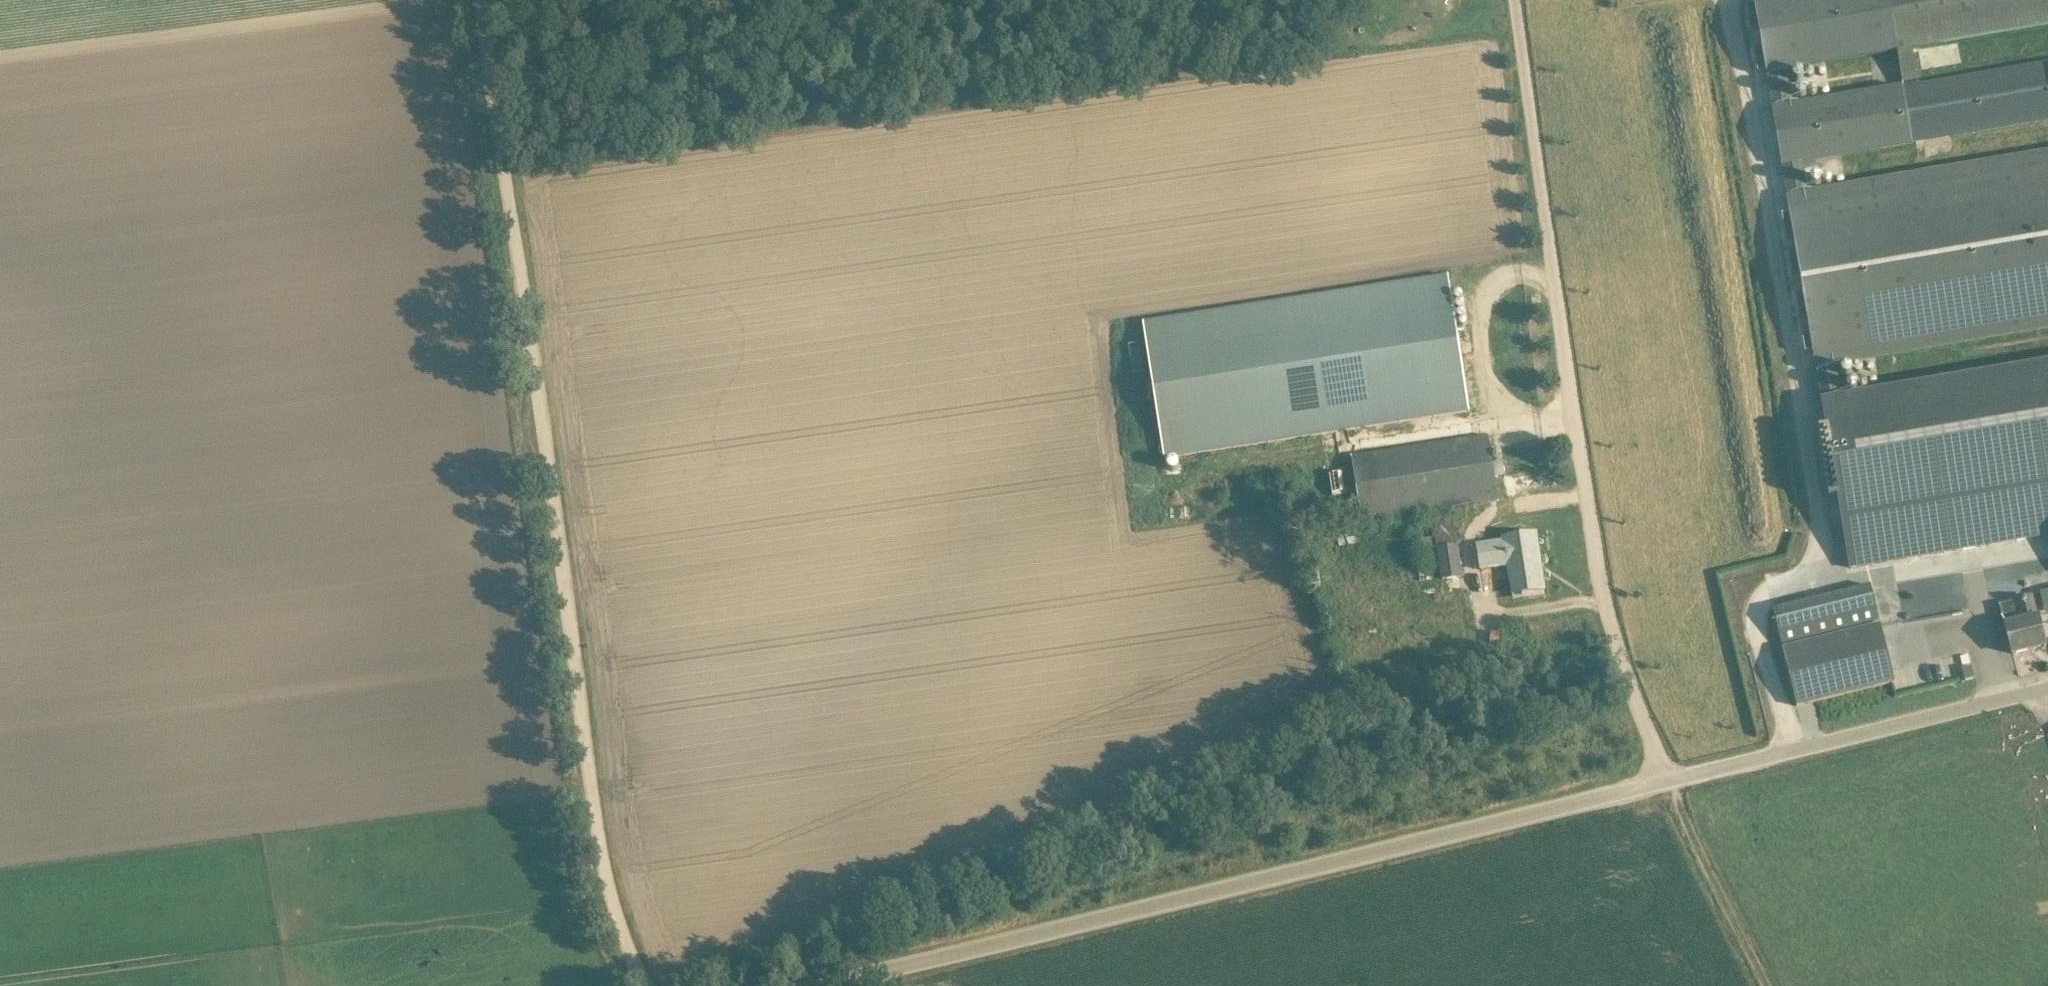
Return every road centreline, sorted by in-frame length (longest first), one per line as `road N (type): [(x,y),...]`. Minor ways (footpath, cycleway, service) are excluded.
road 1 (unclassified): [(824,985),(2047,687)]
road 2 (track): [(648,985),(629,939),(576,654),(488,0)]
road 3 (track): [(1516,0),(1616,633),(1667,781)]
road 4 (track): [(1764,985),(1667,781)]

